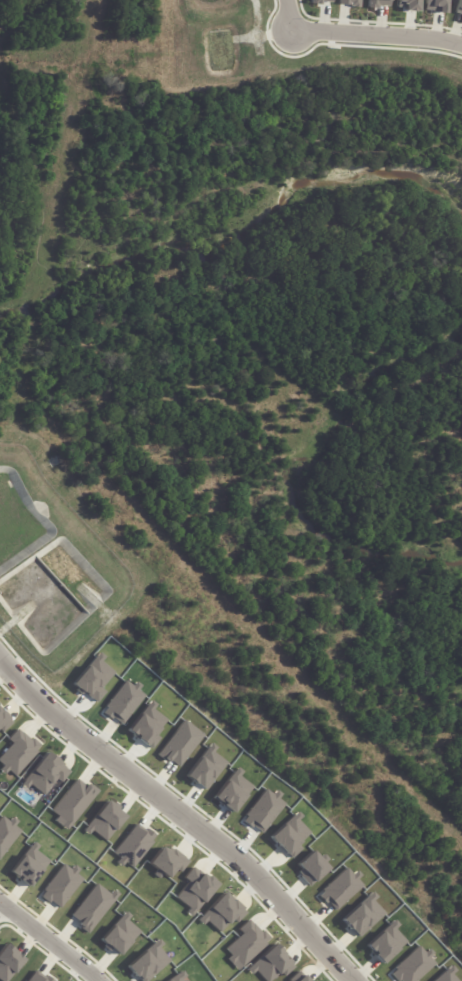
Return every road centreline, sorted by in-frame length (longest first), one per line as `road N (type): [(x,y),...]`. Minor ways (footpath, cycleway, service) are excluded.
road 1 (residential): [(0,662),(68,727),(238,858),(353,980)]
road 2 (residential): [(461,45),(294,32)]
road 3 (residential): [(0,903),(99,980)]

